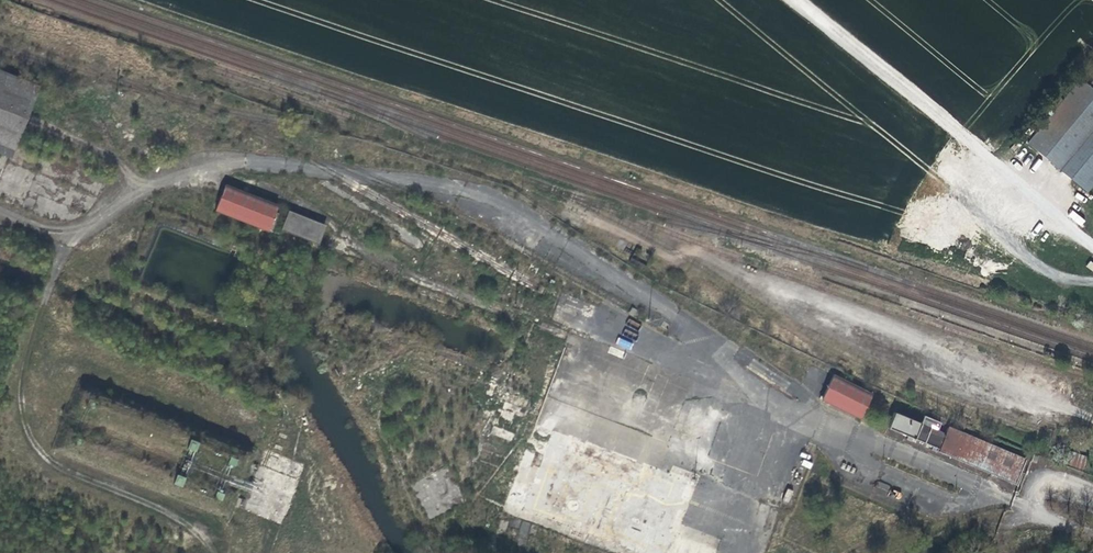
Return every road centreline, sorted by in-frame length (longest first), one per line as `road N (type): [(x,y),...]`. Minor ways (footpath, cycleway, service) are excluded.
road 1 (track): [(74,233),(21,371),(26,431),(56,465),(175,515),(216,552)]
road 2 (track): [(795,0),(1092,246)]

